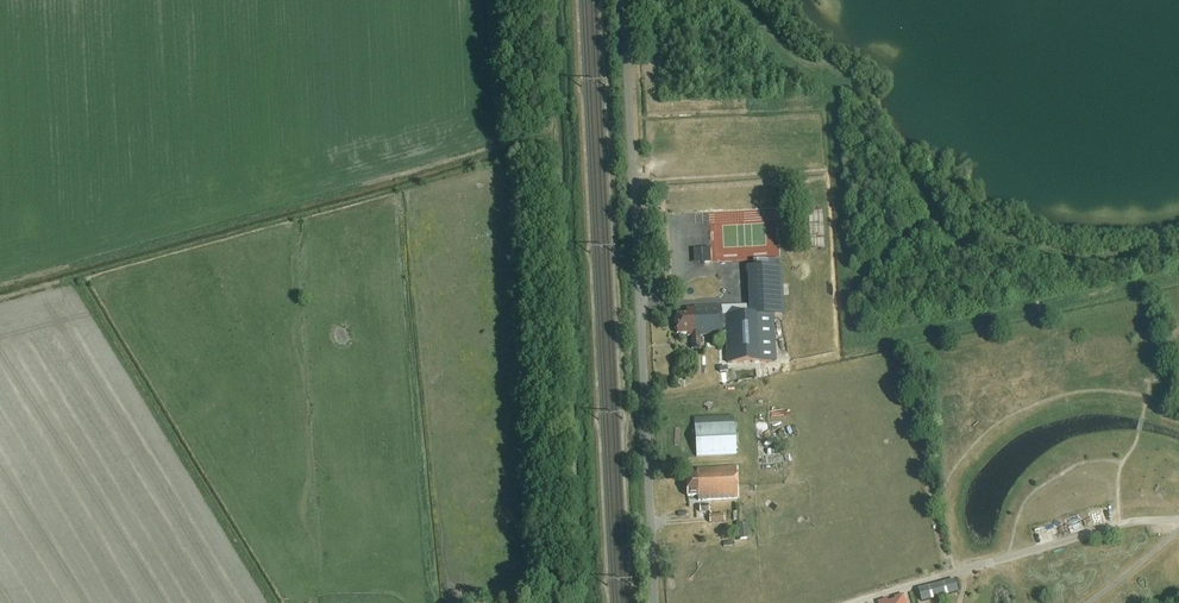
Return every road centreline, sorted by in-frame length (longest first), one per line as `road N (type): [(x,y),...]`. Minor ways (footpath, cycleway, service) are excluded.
road 1 (unclassified): [(656,602),(624,0)]

